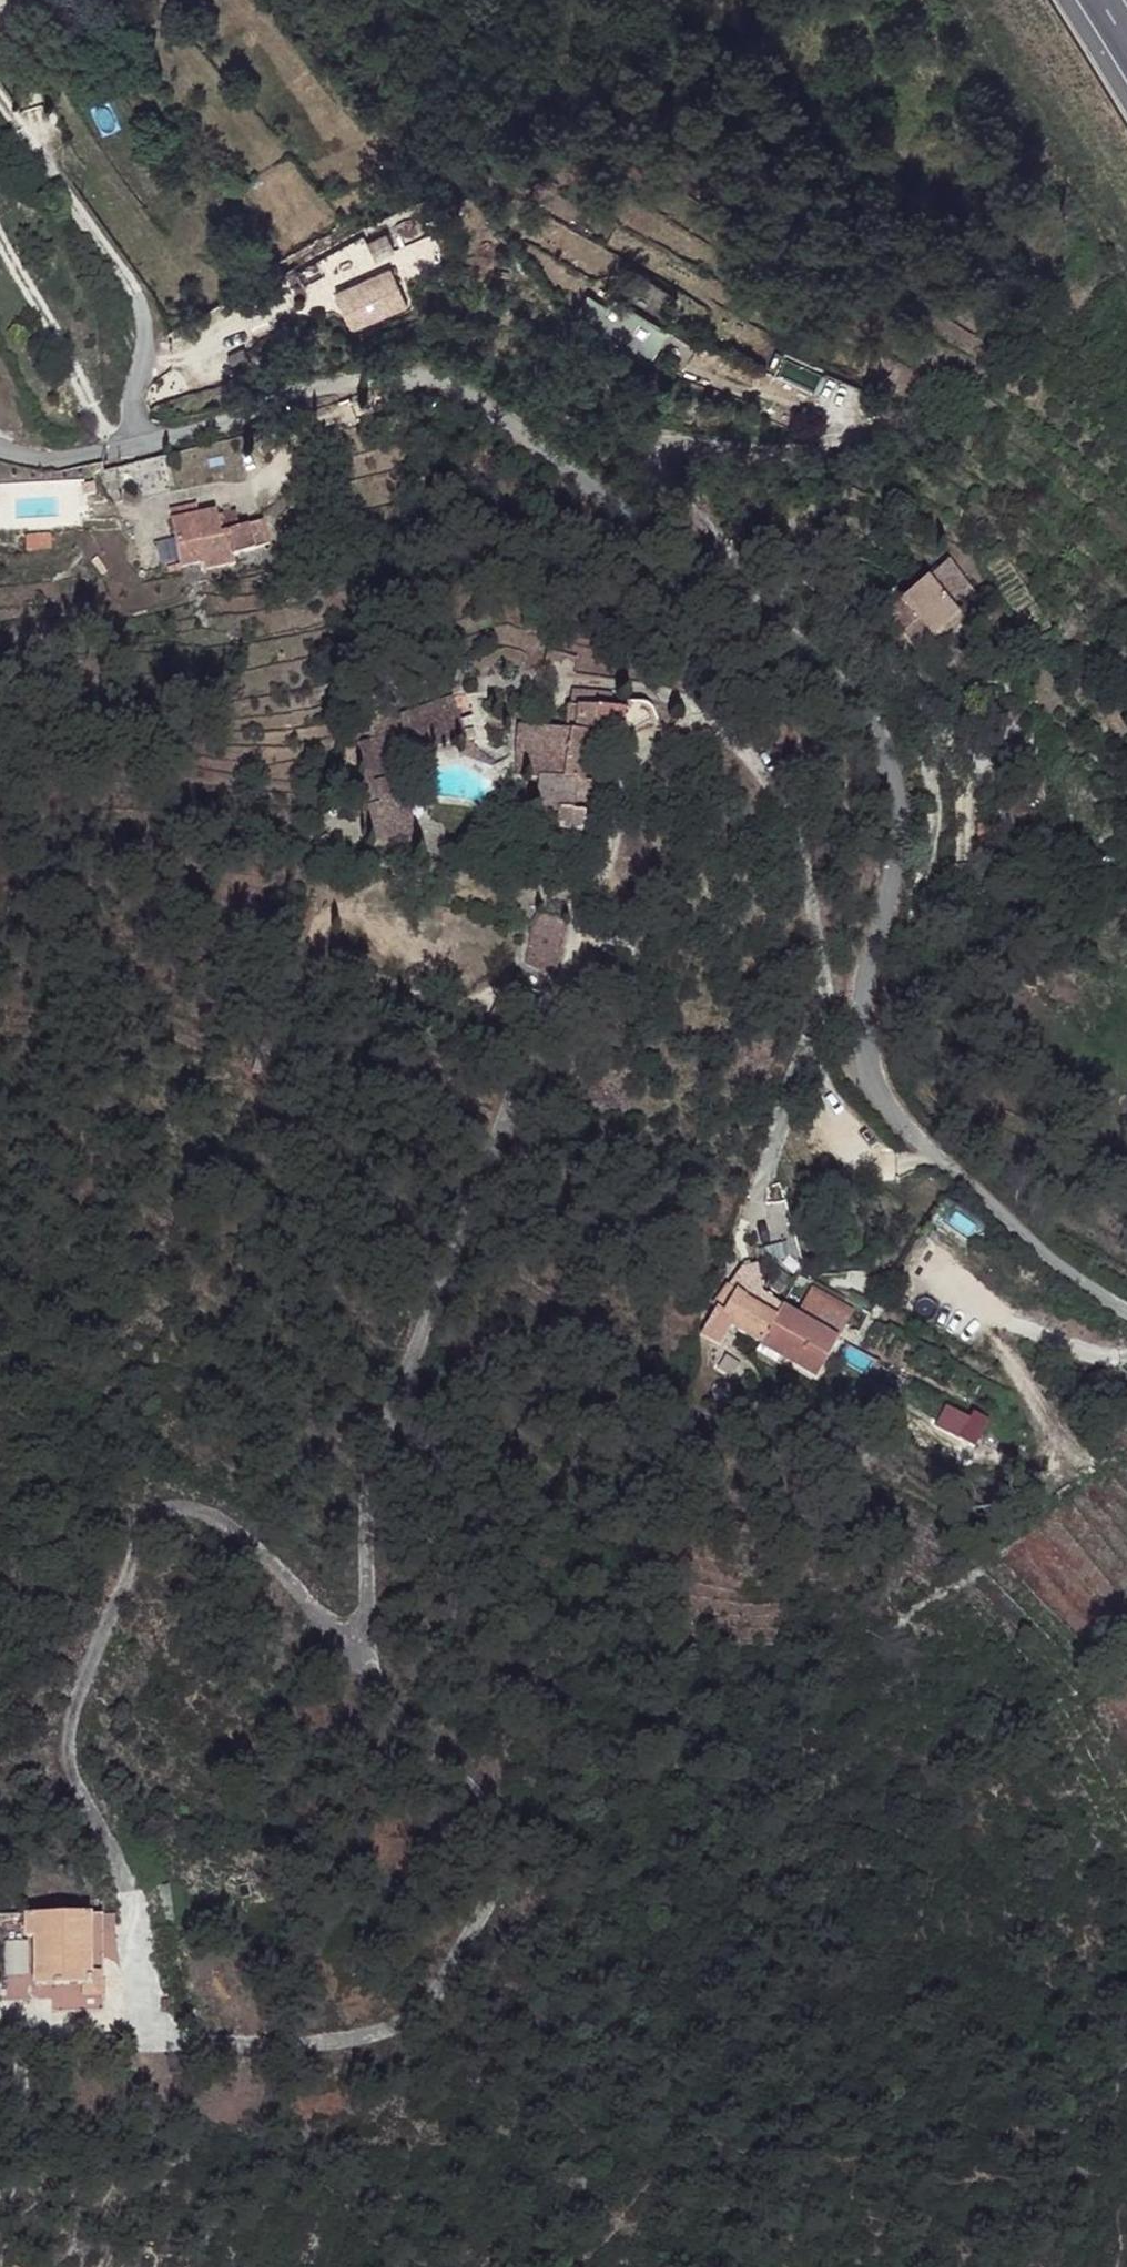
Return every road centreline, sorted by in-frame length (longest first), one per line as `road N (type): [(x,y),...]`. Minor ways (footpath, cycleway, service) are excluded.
road 1 (unclassified): [(0,452),(64,464),(345,383),(425,370),(647,477),(858,659),(904,779),(901,851),(868,1009),(890,1104),(971,1180),(1126,1289)]
road 2 (track): [(0,93),(105,242),(150,333),(134,390),(150,442)]

